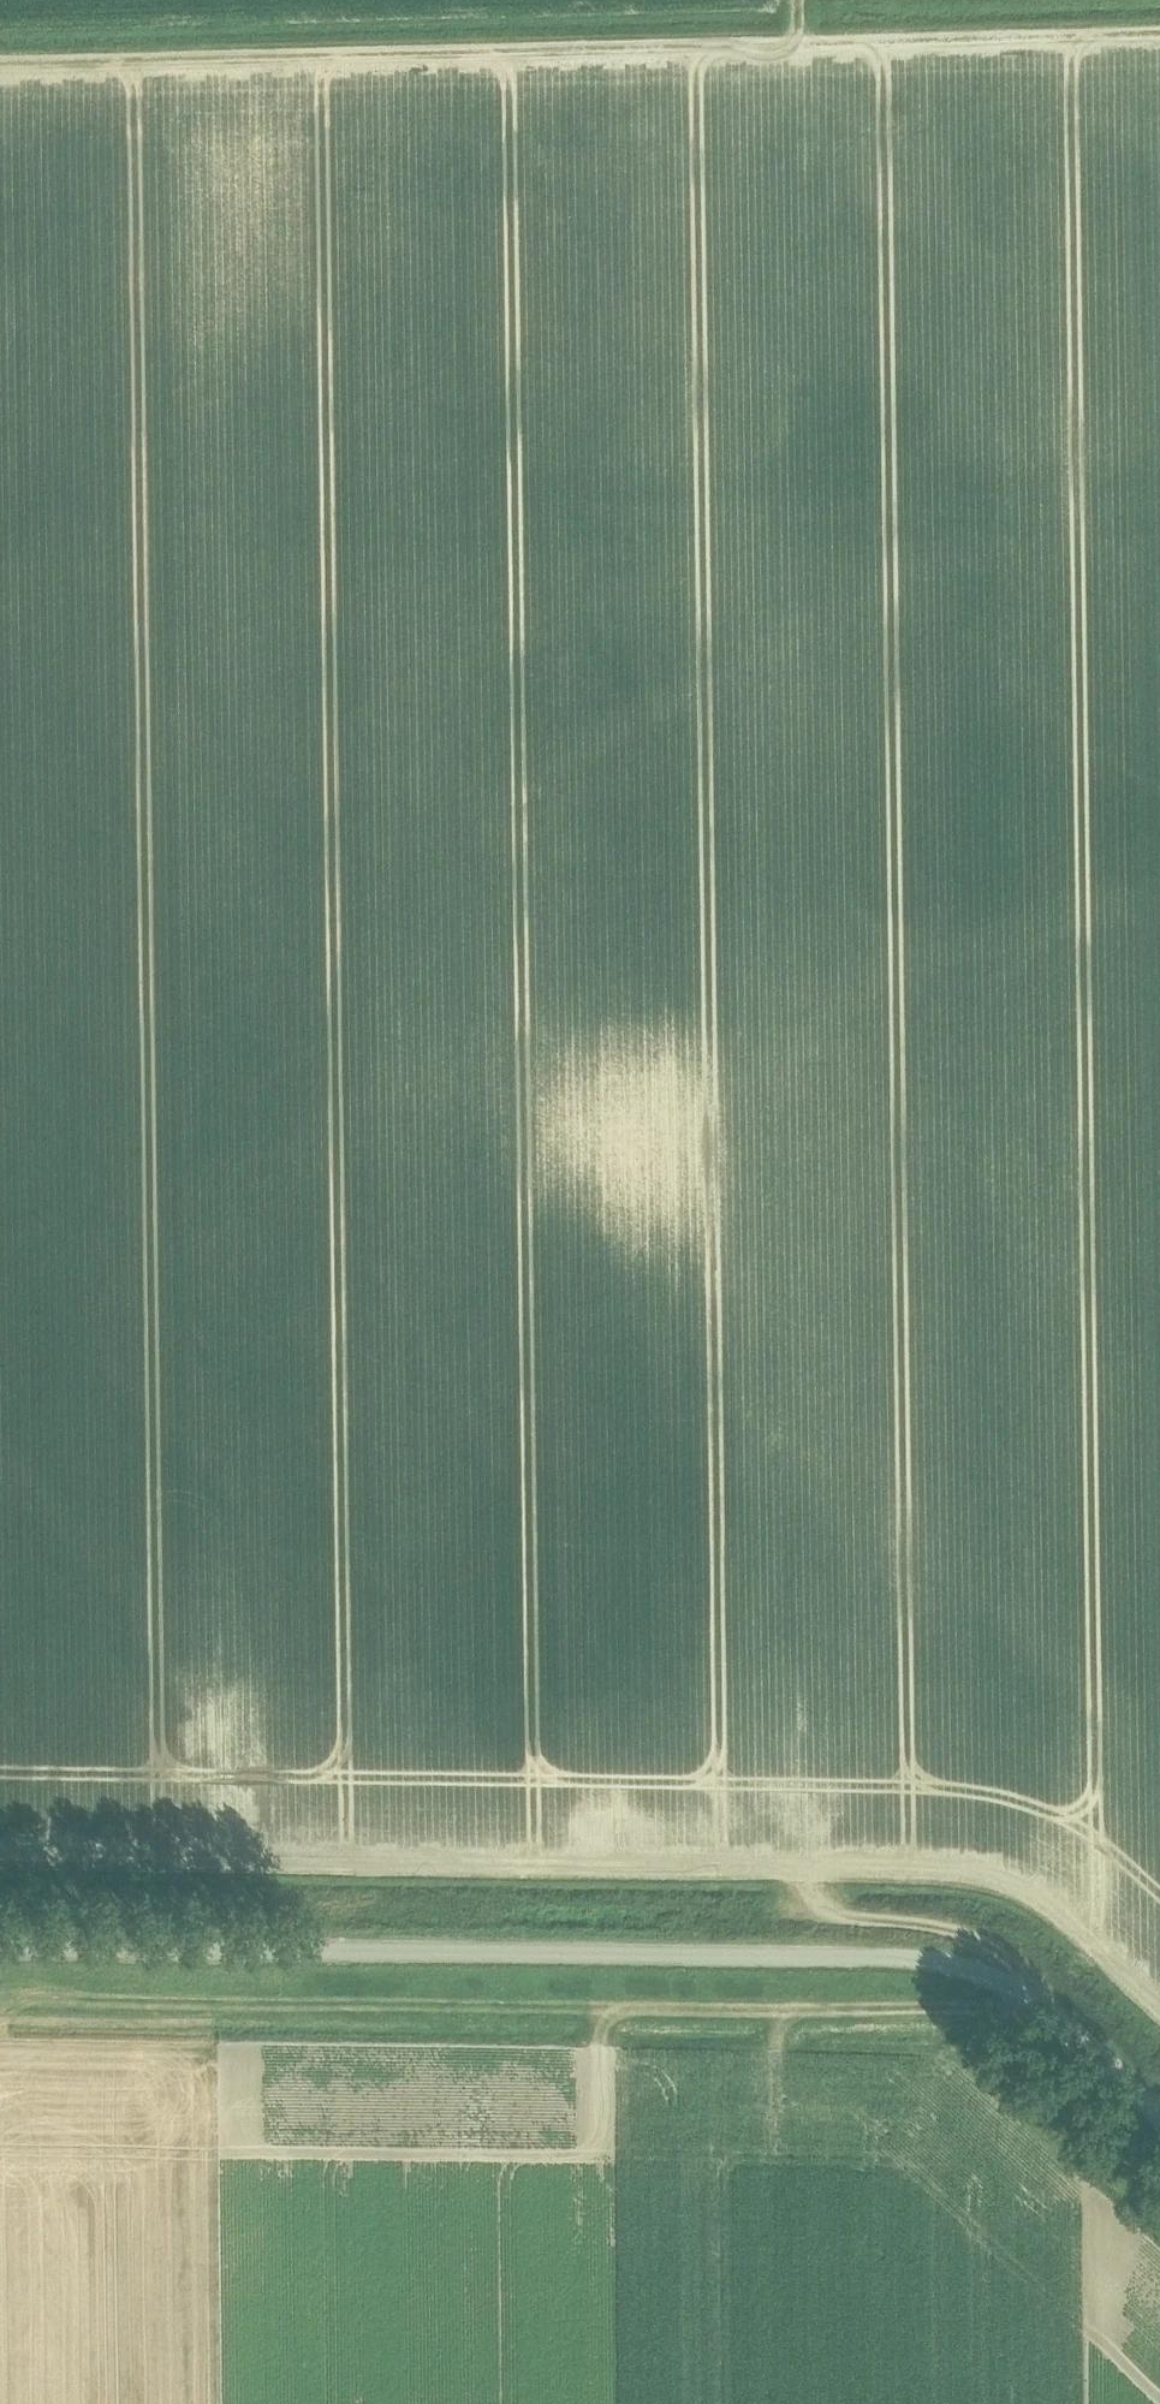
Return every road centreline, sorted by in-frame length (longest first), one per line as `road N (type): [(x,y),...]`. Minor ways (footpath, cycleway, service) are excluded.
road 1 (unclassified): [(1159,2116),(1038,2004),(937,1960),(0,1948)]

